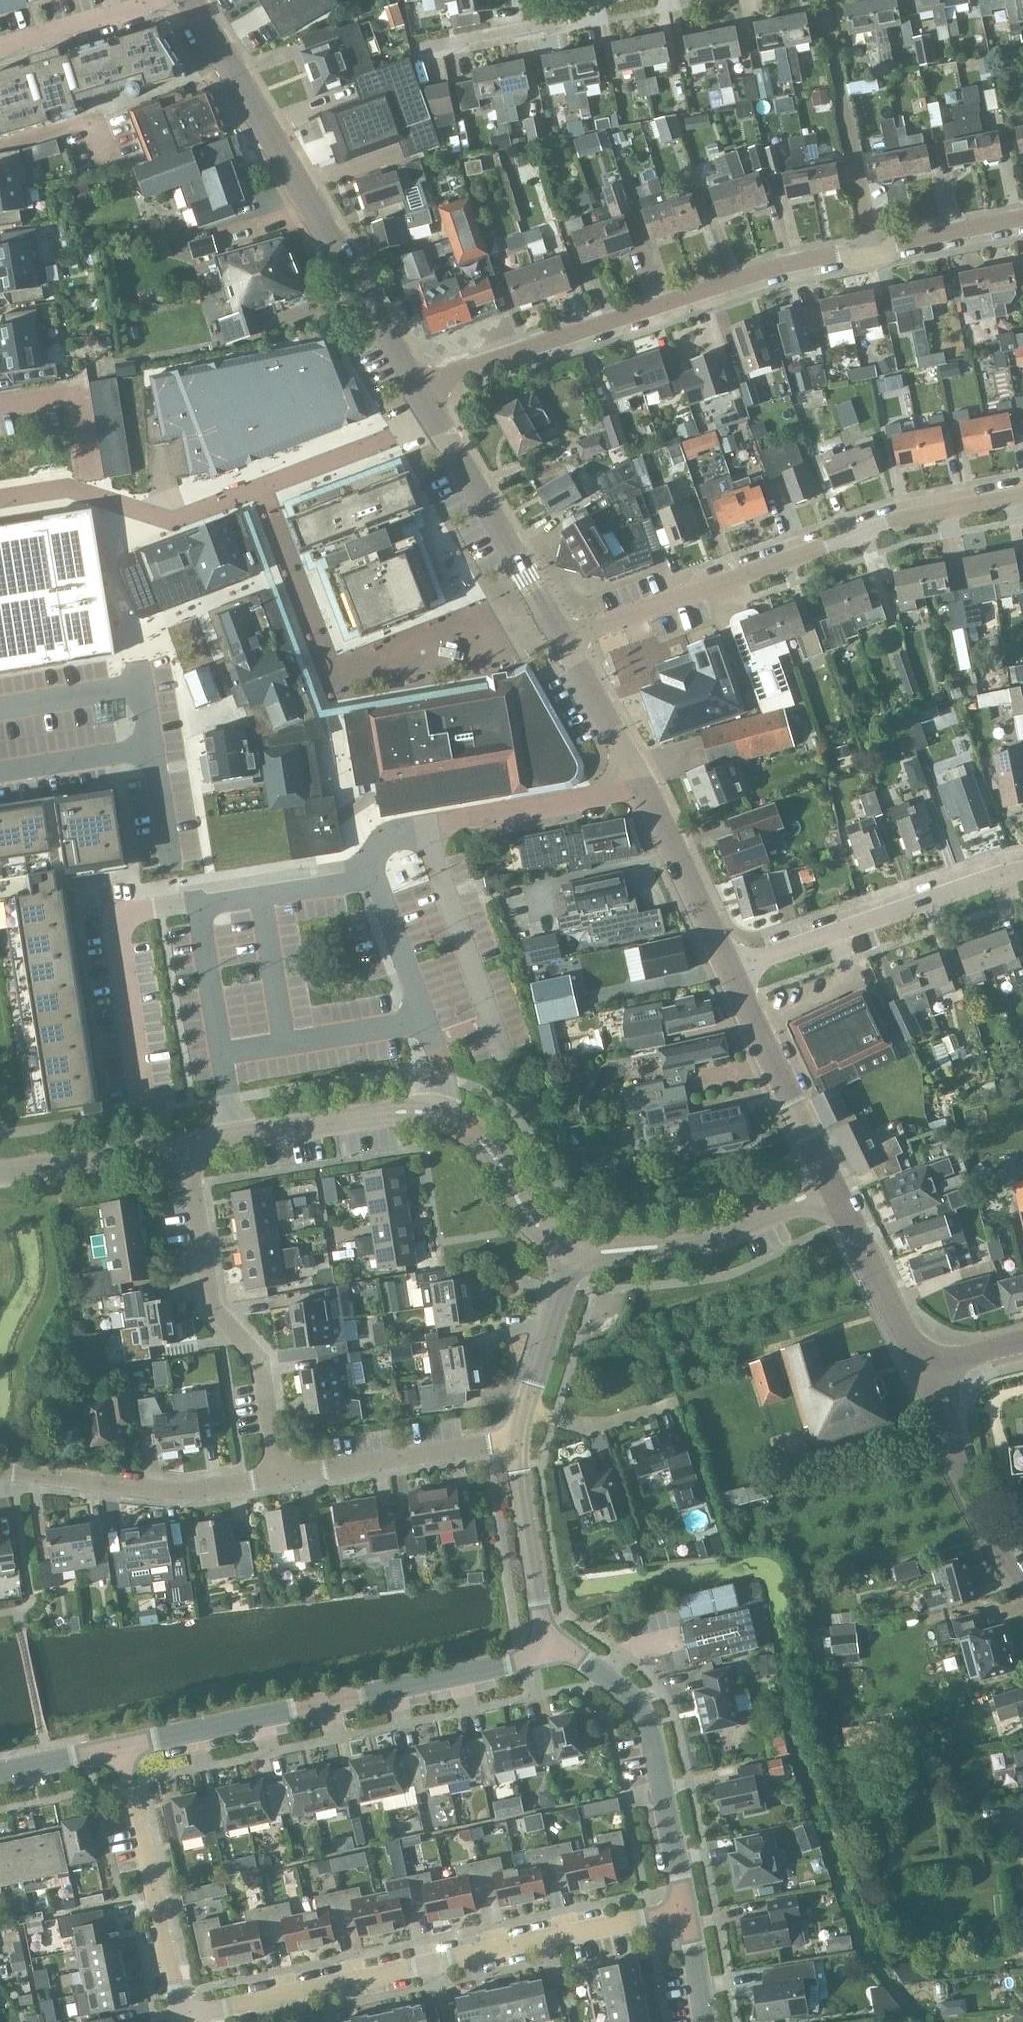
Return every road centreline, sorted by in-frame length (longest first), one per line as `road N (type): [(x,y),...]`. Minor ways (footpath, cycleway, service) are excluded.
road 1 (residential): [(418,384),(773,268),(1022,219)]
road 2 (residential): [(176,2021),(686,1911)]
road 3 (residential): [(563,645),(899,523),(1022,499)]
road 4 (residential): [(418,384),(189,2)]
road 5 (residential): [(123,1748),(550,1656)]
road 6 (residential): [(729,968),(645,789),(563,645)]
road 7 (residential): [(280,1476),(268,1357),(211,1296),(184,1147)]
road 8 (residential): [(686,1911),(645,1718),(603,1674),(575,1657),(550,1656)]
road 9 (residential): [(729,968),(1022,873)]
road 10 (residential): [(563,645),(418,384)]
road 11 (residential): [(176,2021),(123,1748)]
road 12 (residential): [(11,1472),(174,1497),(280,1476)]
road 13 (residential): [(836,1192),(700,1240),(575,1249)]
road 14 (residential): [(184,1147),(435,1112)]
road 15 (residential): [(836,1192),(729,968)]
road 16 (residential): [(280,1476),(513,1445)]
road 17 (residential): [(1022,1580),(966,1480),(922,1372)]
road 18 (residential): [(550,1656),(513,1445)]
road 19 (residential): [(414,57),(601,20),(606,0)]
road 20 (residential): [(575,1249),(537,1225),(485,1143),(435,1112)]
road 21 (residential): [(922,1372),(836,1192)]
road 22 (residential): [(0,54),(189,2)]
road 23 (residential): [(0,1174),(184,1147)]
road 24 (residential): [(519,1406),(575,1249)]
road 25 (residential): [(666,1408),(590,1426),(519,1406)]
road 26 (residential): [(0,1774),(123,1748)]

